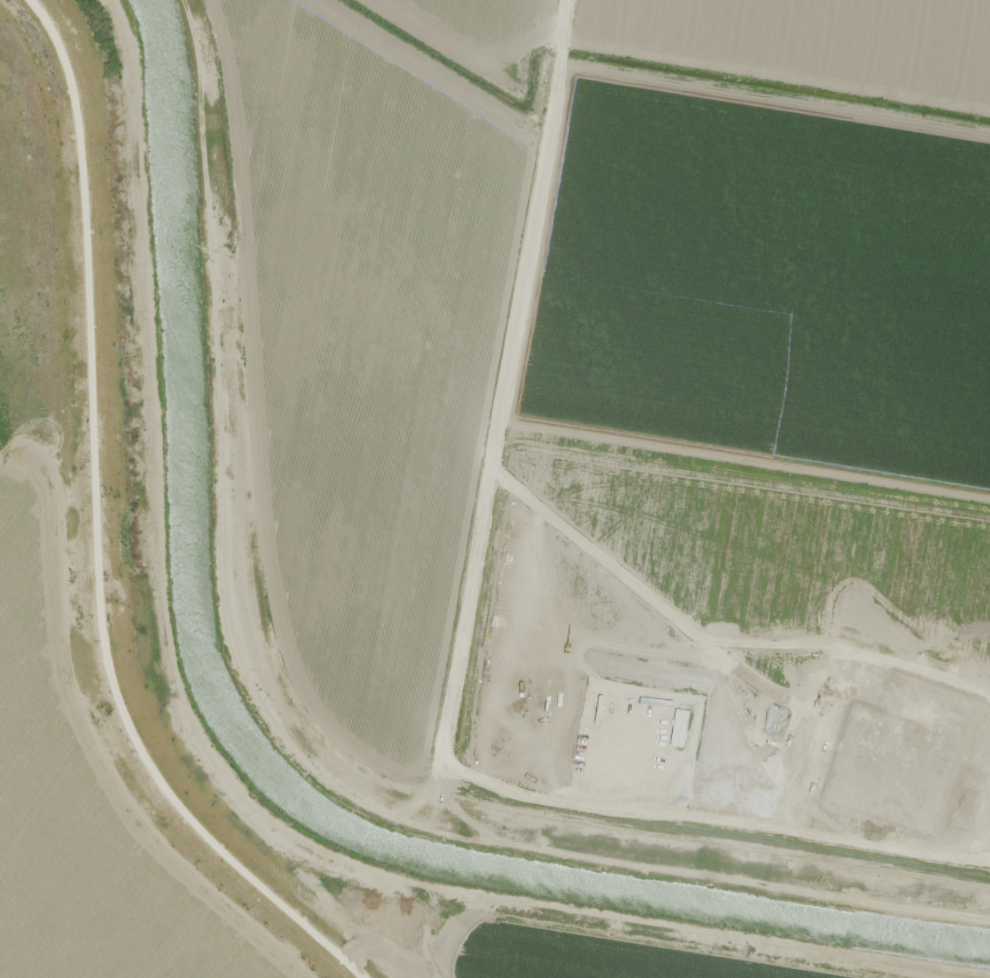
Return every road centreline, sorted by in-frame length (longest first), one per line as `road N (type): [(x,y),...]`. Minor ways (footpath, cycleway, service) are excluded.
road 1 (residential): [(201,0),(216,69),(272,645),(306,697),(358,740),(590,826),(989,891)]
road 2 (residential): [(565,0),(448,769)]

